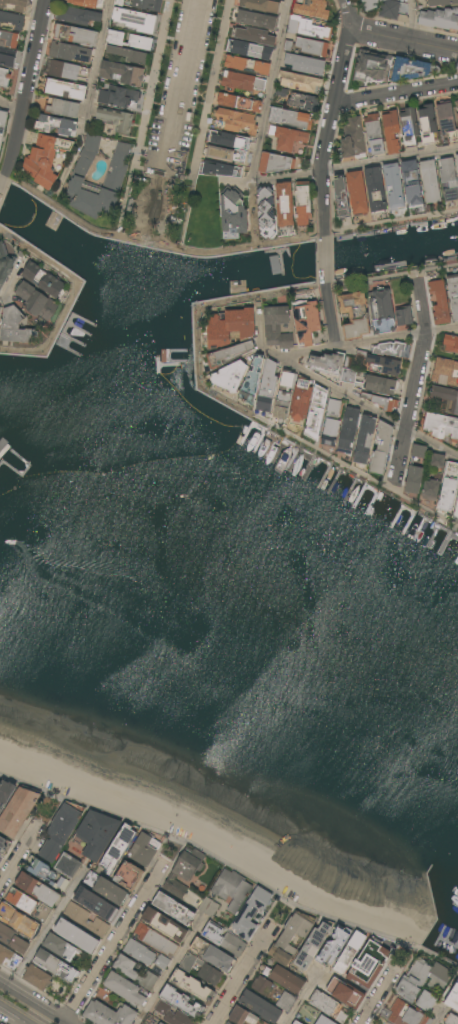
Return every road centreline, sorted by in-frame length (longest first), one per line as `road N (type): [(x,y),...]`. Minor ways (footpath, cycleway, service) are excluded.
road 1 (residential): [(347,0),(350,29),(322,176),(326,237)]
road 2 (residential): [(396,495),(426,333),(421,273)]
road 3 (residential): [(64,1023),(164,862)]
road 4 (residential): [(6,177),(47,0)]
road 5 (residential): [(167,168),(203,0)]
road 6 (residential): [(334,101),(457,85)]

